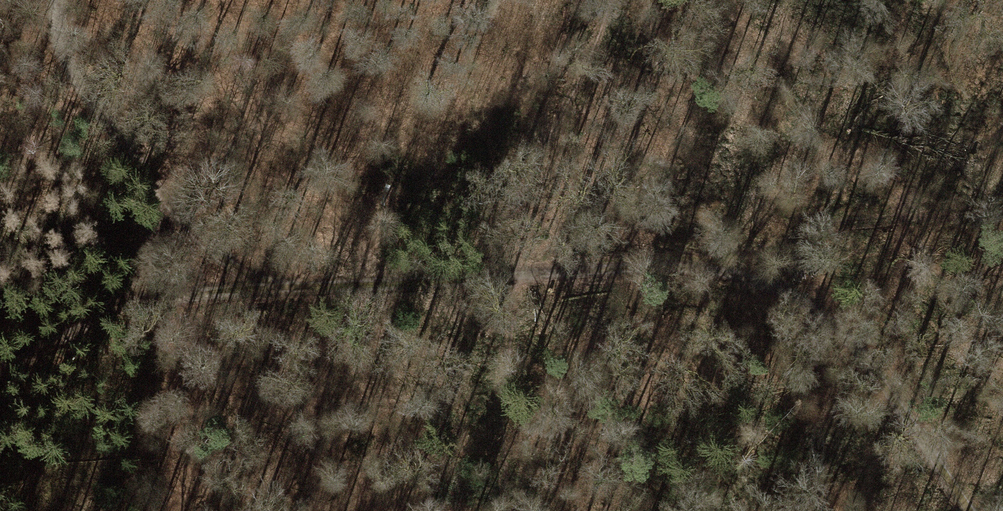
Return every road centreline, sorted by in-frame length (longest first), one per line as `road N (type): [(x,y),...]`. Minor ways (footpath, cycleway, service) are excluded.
road 1 (track): [(984,510),(836,331),(747,286),(465,274),(266,288)]
road 2 (track): [(605,0),(516,276),(502,398),(501,510)]
road 3 (track): [(163,198),(65,54),(60,0)]
road 4 (track): [(266,288),(186,297),(98,325)]
road 5 (track): [(98,325),(139,261),(163,198)]
road 6 (track): [(266,288),(212,250),(163,198)]

